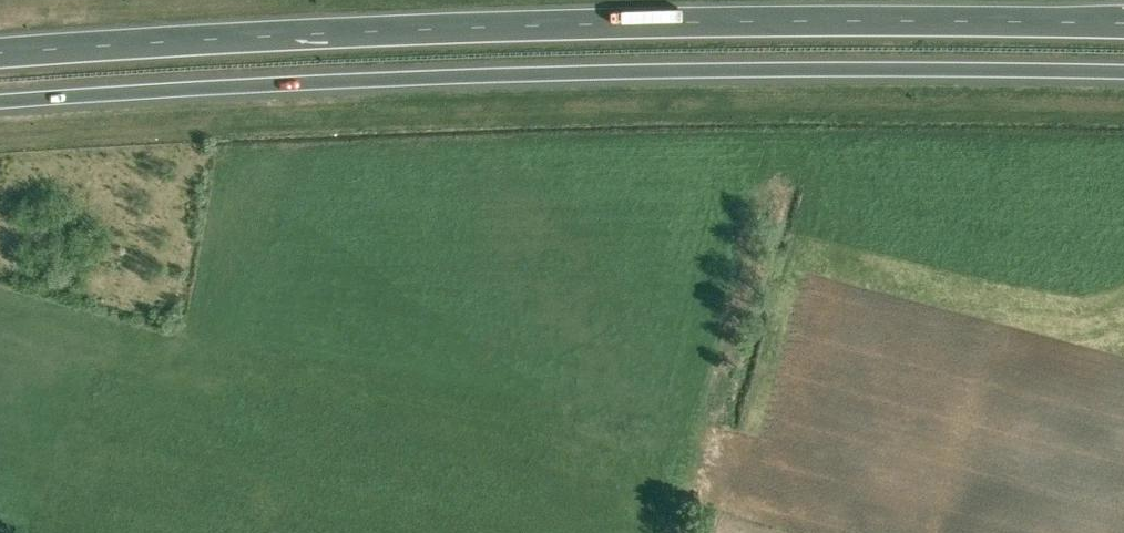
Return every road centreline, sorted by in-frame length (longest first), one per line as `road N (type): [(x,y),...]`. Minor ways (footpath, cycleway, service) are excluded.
road 1 (trunk): [(1123,25),(545,24),(0,54)]
road 2 (trunk): [(0,99),(578,71),(1123,76)]

